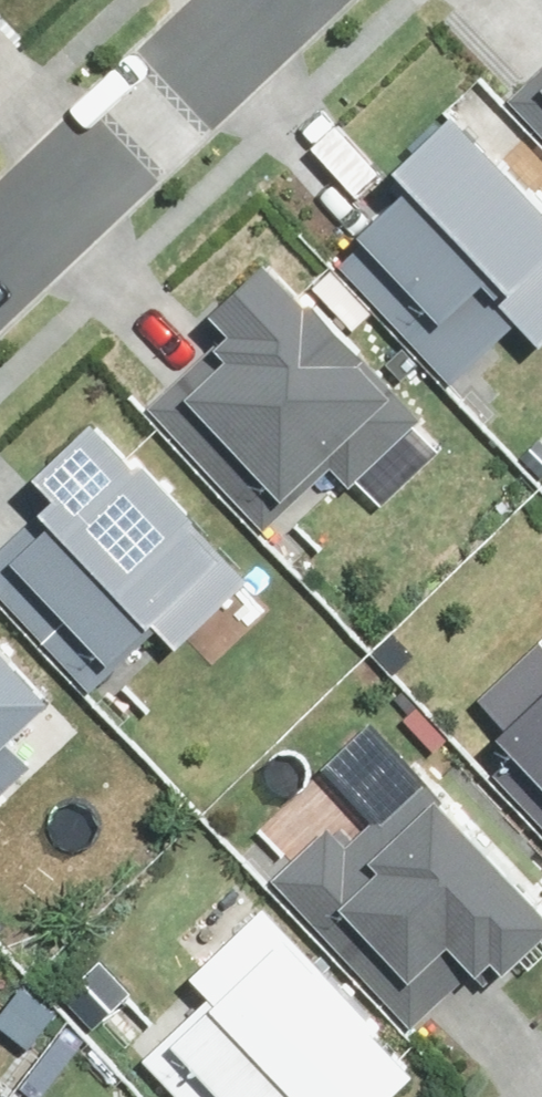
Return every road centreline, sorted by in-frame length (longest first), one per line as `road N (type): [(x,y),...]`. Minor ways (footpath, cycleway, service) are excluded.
road 1 (residential): [(0,250),(259,0)]

